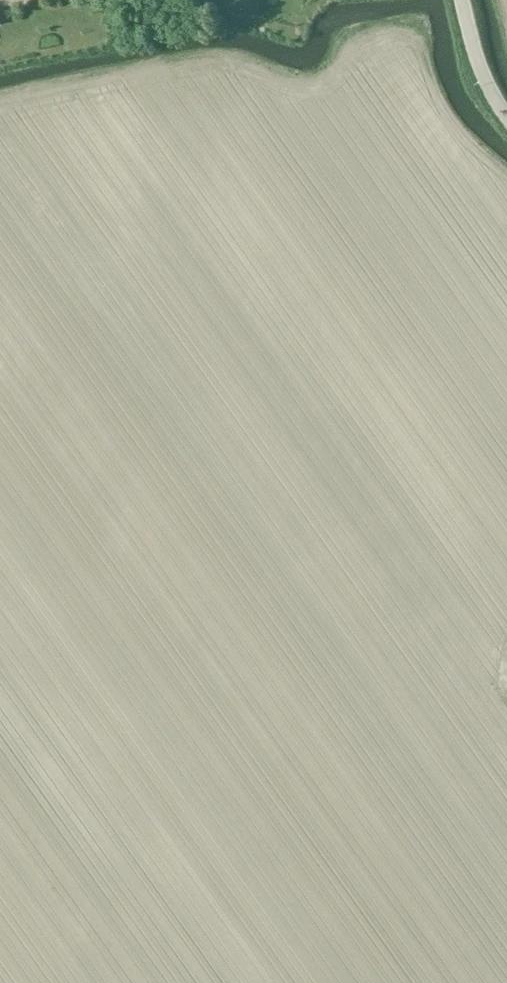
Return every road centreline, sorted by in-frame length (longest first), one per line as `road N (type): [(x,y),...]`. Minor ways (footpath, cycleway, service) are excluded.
road 1 (unclassified): [(506,117),(486,86),(462,0)]

